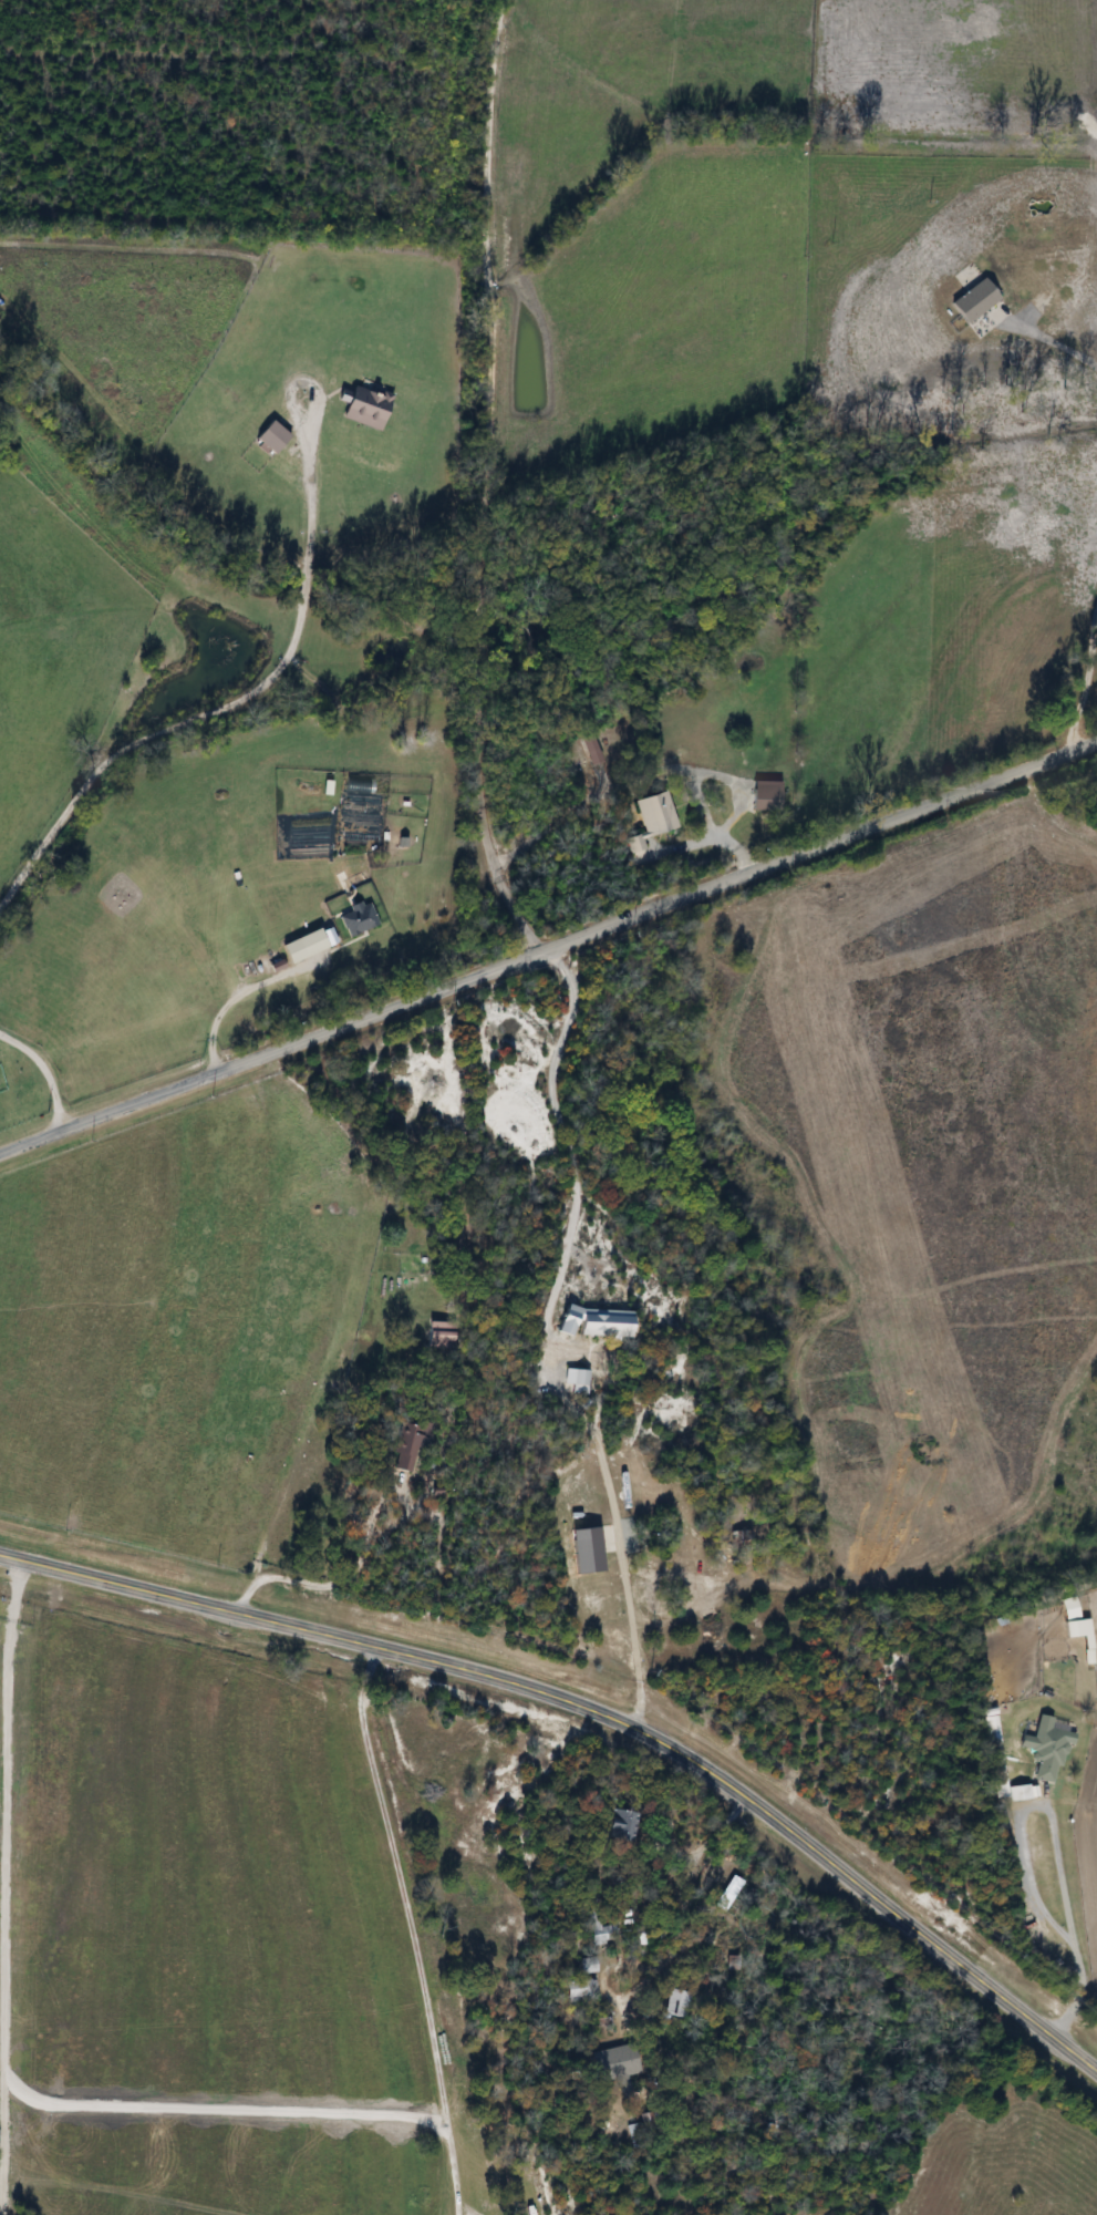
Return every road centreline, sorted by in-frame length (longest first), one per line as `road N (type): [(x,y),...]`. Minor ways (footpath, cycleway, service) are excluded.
road 1 (secondary): [(0,1553),(524,1683),(643,1727),(734,1785),(1096,2069)]
road 2 (residential): [(0,1155),(1096,741)]

